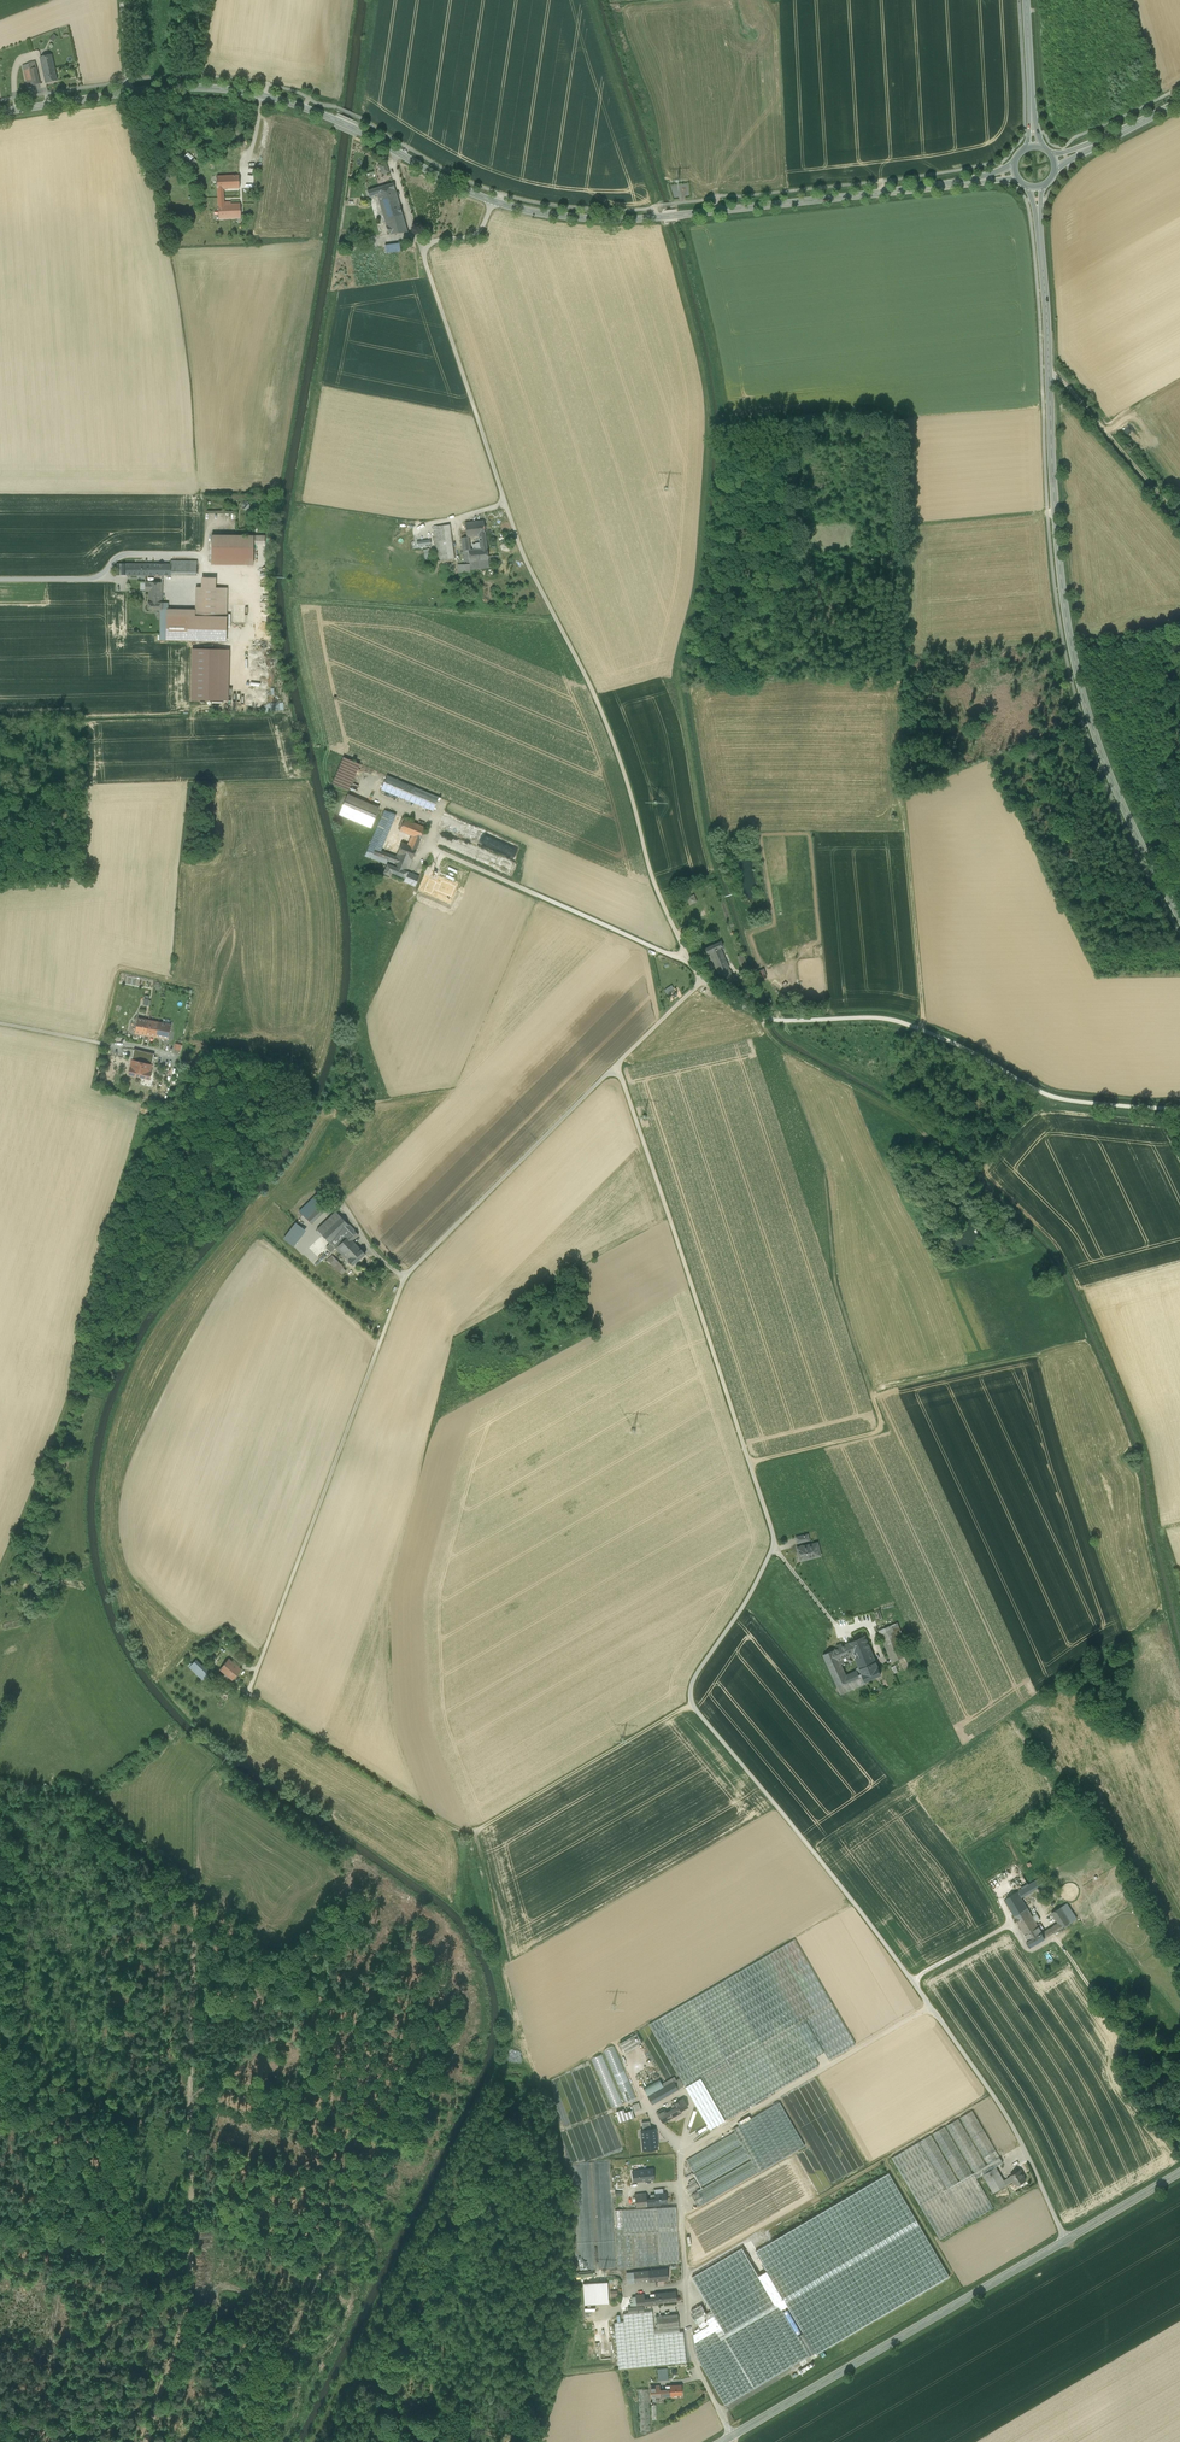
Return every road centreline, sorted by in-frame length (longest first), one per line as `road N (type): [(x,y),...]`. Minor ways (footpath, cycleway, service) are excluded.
road 1 (unclassified): [(617,1066),(773,1537),(747,1601),(693,1678),(690,1704),(911,1981)]
road 2 (unclassified): [(495,202),(480,235),(436,244),(423,258),(522,549),(594,694),(652,877),(700,980)]
road 3 (tertiary): [(1036,187),(1071,645),(1105,764),(1179,918)]
road 4 (unclassified): [(617,1066),(404,1278),(247,1694)]
road 5 (unclassified): [(731,2437),(690,2344),(680,2154),(930,2007)]
road 6 (track): [(194,1895),(188,2300),(144,2441)]
road 7 (tertiary): [(495,202),(569,217),(665,217),(1015,170)]
road 8 (track): [(690,1704),(466,1836),(247,1694)]
road 9 (track): [(1179,1108),(1057,1098),(894,1020),(765,1017)]
road 10 (tertiary): [(128,93),(232,90),(306,109),(495,202)]
road 11 (secondary): [(731,2437),(1065,2240)]
road 12 (unclassified): [(930,2007),(1014,2130),(1065,2240)]
road 13 (track): [(906,795),(924,1031)]
road 14 (track): [(1047,372),(1179,518)]
road 15 (unclassified): [(1057,1939),(1130,2025),(1179,2048)]
road 16 (tertiary): [(1025,0),(1034,147)]
road 17 (track): [(511,2441),(415,2406),(396,2368)]
road 18 (tertiary): [(1054,162),(1179,102)]
road 19 (track): [(138,578),(0,579)]
road 20 (secondary): [(1065,2240),(1179,2172)]
road 21 (tertiary): [(0,113),(128,93)]

